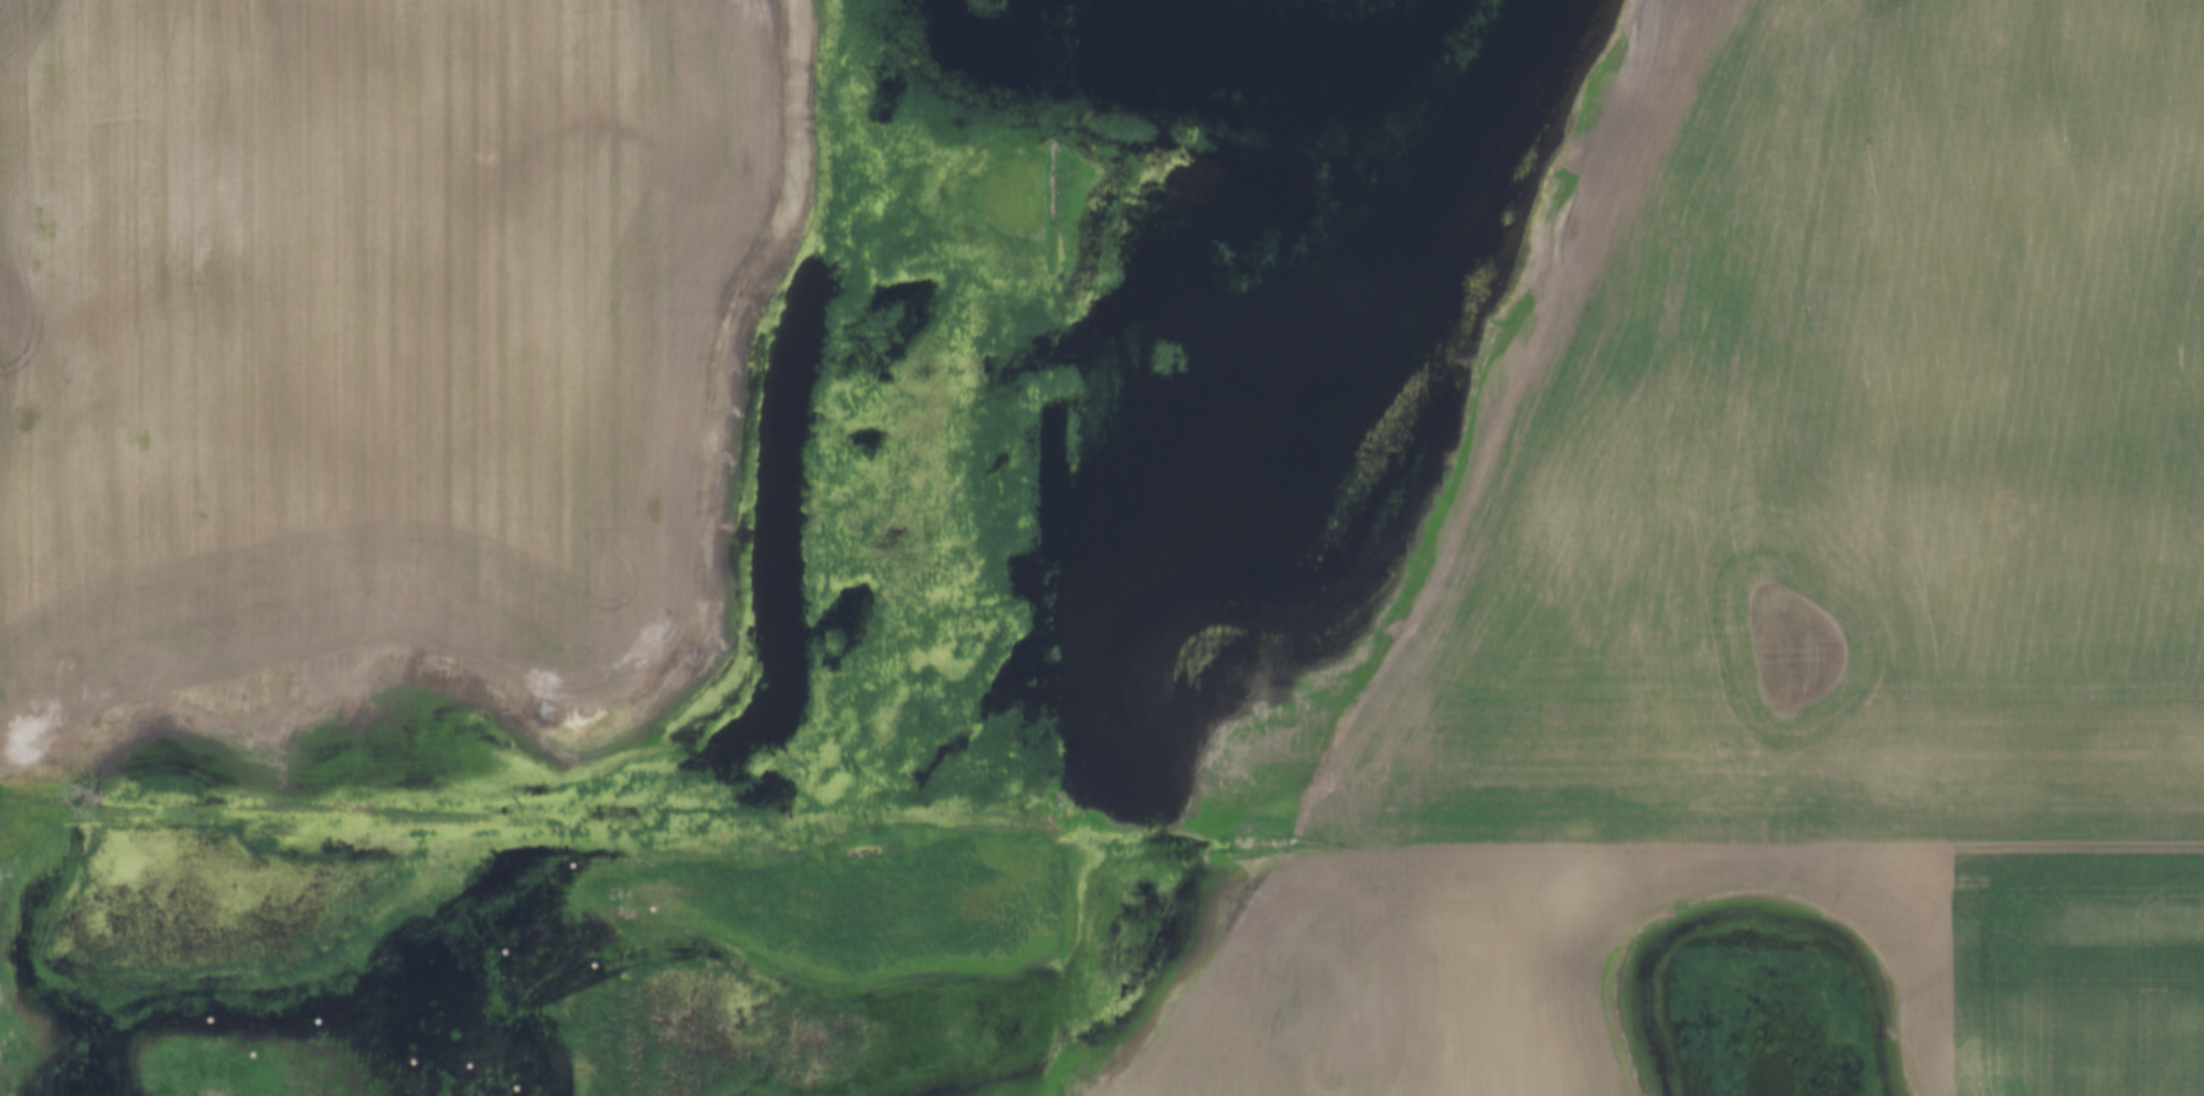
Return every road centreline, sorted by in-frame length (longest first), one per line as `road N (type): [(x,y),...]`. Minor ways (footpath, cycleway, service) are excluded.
road 1 (track): [(2203,825),(1582,812),(1341,815),(1069,802),(383,810),(0,800)]

